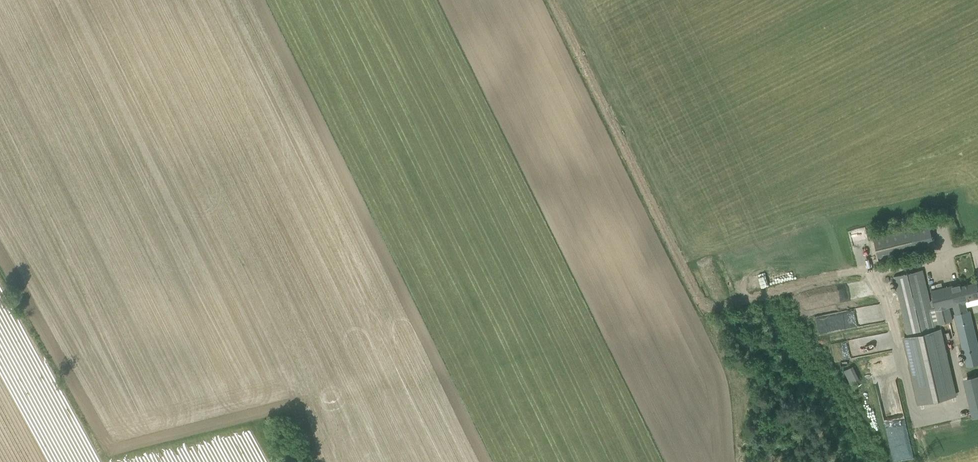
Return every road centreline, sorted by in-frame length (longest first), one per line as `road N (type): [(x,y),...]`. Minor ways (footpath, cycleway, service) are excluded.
road 1 (track): [(551,0),(705,309),(977,247)]

